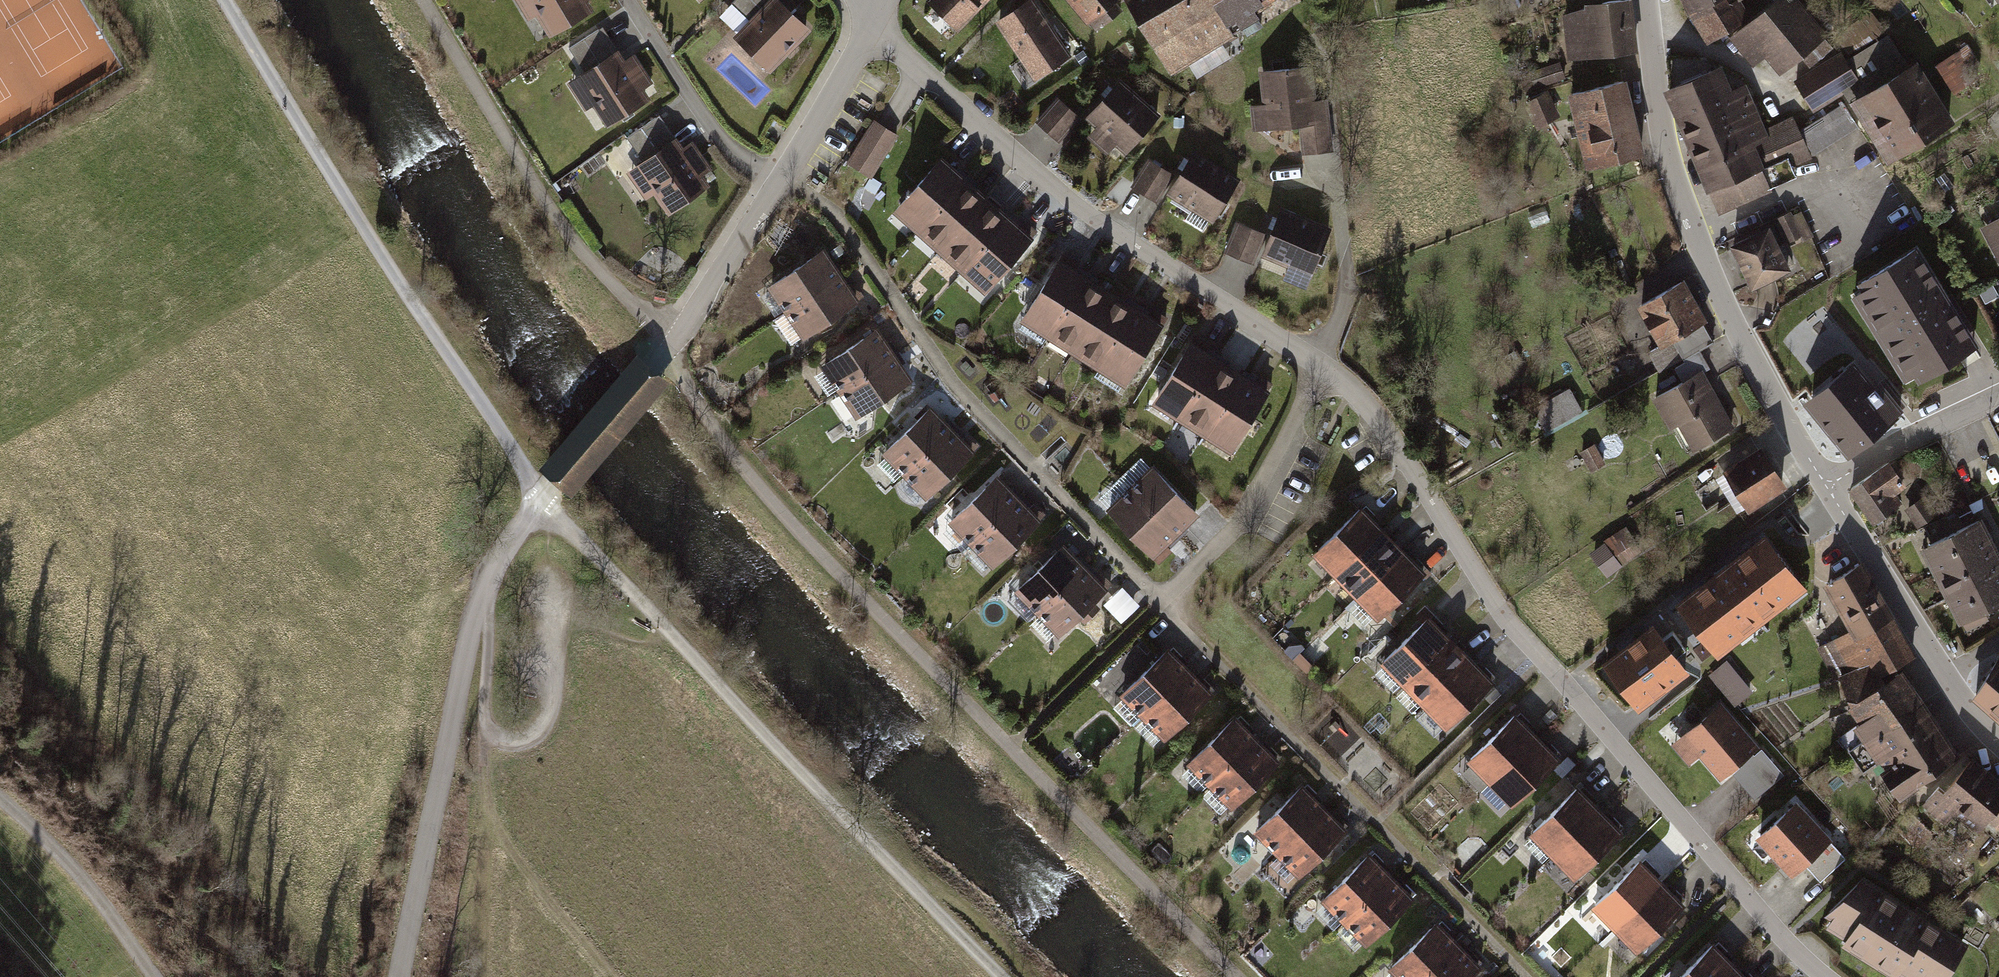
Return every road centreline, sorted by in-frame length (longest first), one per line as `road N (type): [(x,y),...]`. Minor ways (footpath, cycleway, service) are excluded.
road 1 (track): [(423,0),(538,191),(648,319),(735,457),(1239,976)]
road 2 (track): [(1004,976),(545,510),(217,0)]
road 3 (residential): [(782,179),(667,352),(493,570),(462,670),(400,976)]
road 4 (residential): [(1328,363),(1382,422),(1492,601),(1827,976)]
road 5 (residential): [(882,4),(896,47),(1089,216),(1328,363)]
road 6 (residential): [(1645,0),(1659,119),(1693,225),(1770,392),(1828,481)]
road 7 (residential): [(1828,481),(1911,625),(1998,741)]
road 8 (residential): [(1328,363),(1246,517),(1168,605)]
road 9 (residential): [(782,179),(725,147),(628,0)]
road 10 (residential): [(160,976),(0,797)]
road 11 (residential): [(882,4),(782,179)]
road 12 (residential): [(1828,481),(1998,395)]

